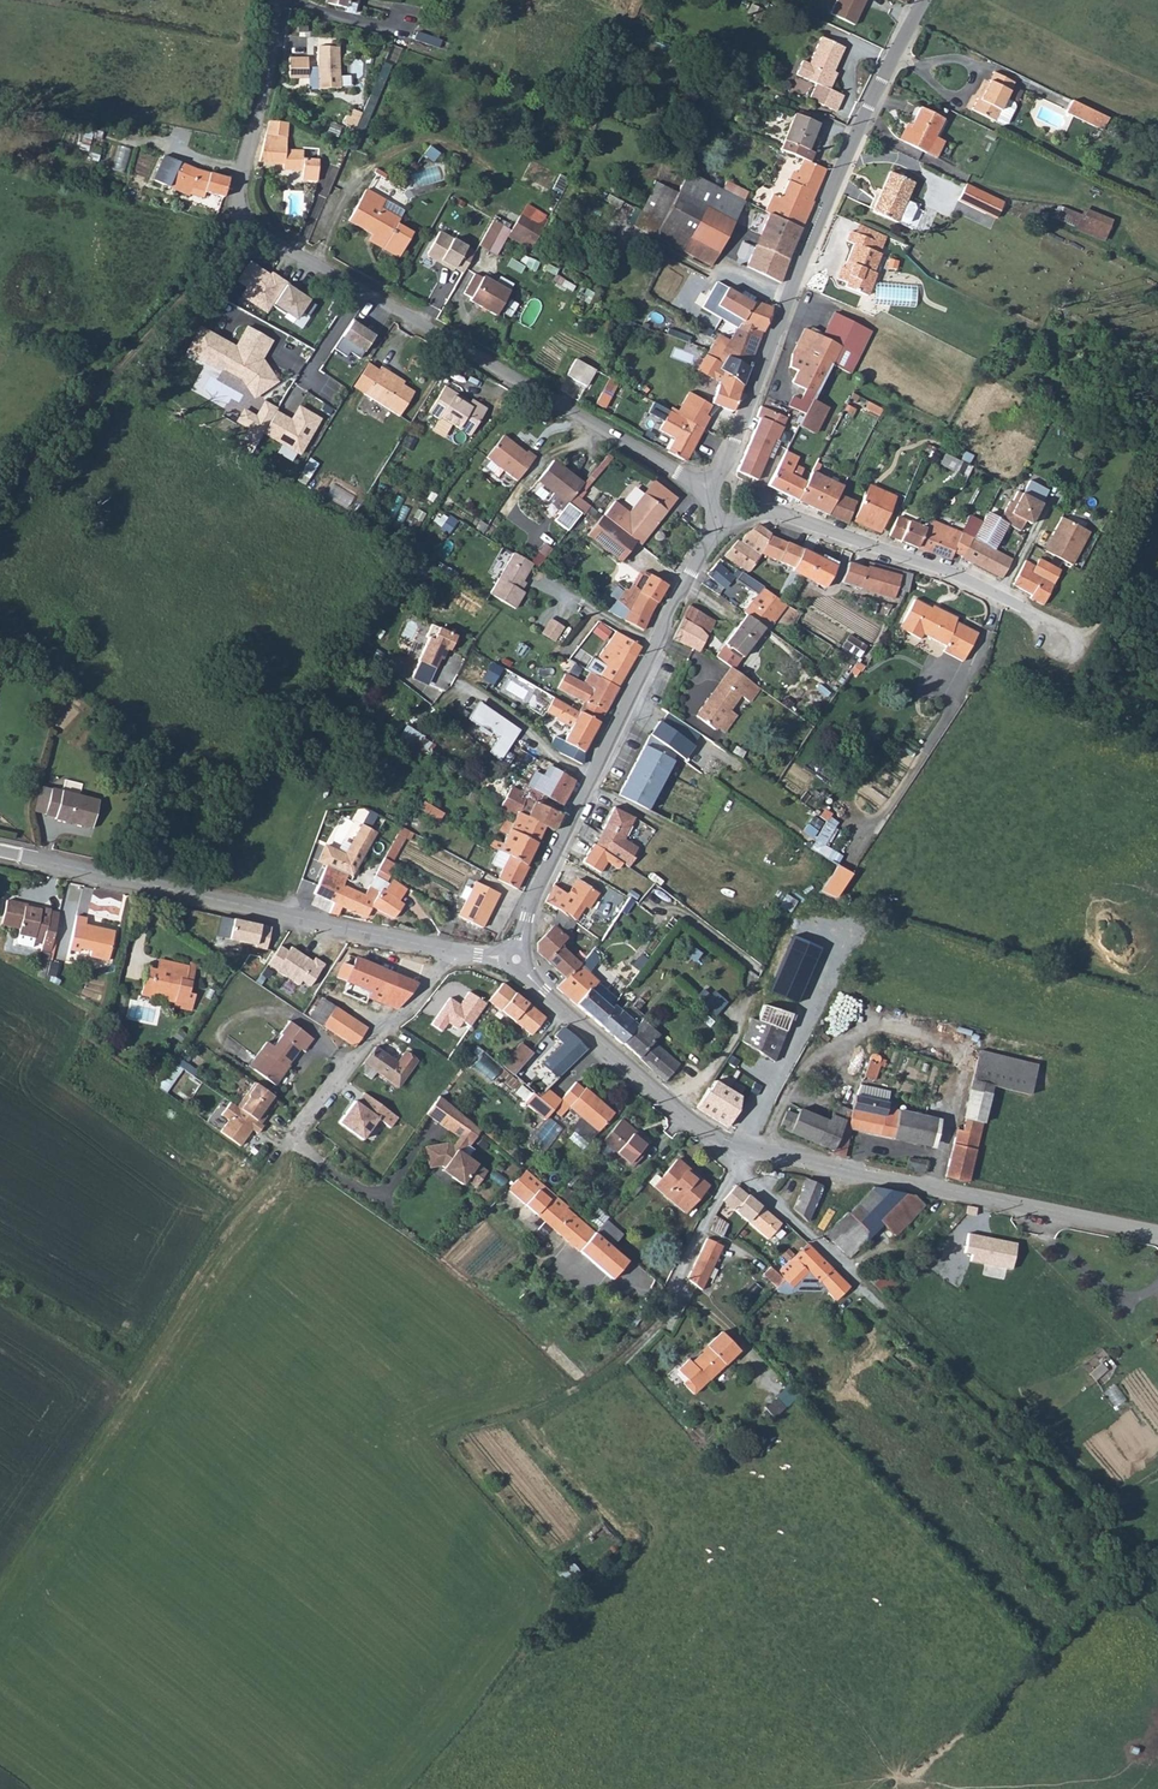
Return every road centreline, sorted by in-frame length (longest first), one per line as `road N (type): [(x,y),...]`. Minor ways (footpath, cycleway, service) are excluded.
road 1 (residential): [(924,0),(798,271),(711,496)]
road 2 (track): [(0,1561),(179,1287),(282,1148)]
road 3 (track): [(632,1540),(539,1556),(453,1454),(457,1434),(546,1407),(622,1359),(656,1322)]
road 4 (residential): [(713,528),(567,823),(519,946)]
road 5 (tertiary): [(449,950),(0,852)]
road 6 (track): [(860,1288),(1058,1471),(1157,1606)]
road 7 (tertiary): [(1157,1233),(738,1146)]
road 8 (unclassified): [(711,496),(361,288)]
road 9 (track): [(239,200),(166,321),(0,491)]
road 10 (unclassified): [(361,288),(259,235),(239,200),(268,72),(275,0)]
road 11 (residential): [(995,594),(977,665),(850,859)]
road 12 (residential): [(713,528),(778,513),(995,594)]
road 13 (tertiary): [(738,1146),(696,1124),(524,970)]
road 14 (residential): [(449,950),(417,1005),(368,1043),(282,1148)]
road 15 (track): [(1051,622),(1096,631),(1157,487)]
road 16 (residential): [(735,1168),(692,1234),(656,1322)]
road 17 (residential): [(735,1168),(860,1288)]
road 18 (residential): [(336,397),(307,379),(361,288)]

